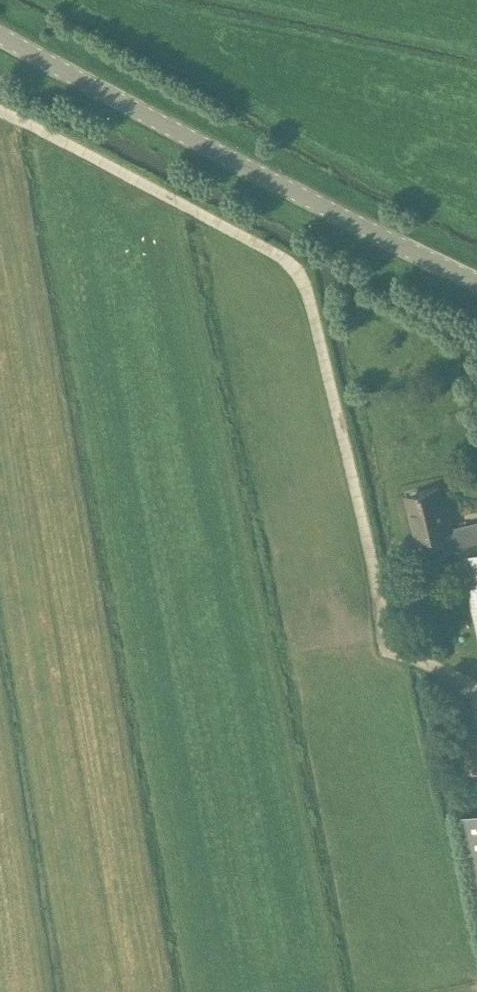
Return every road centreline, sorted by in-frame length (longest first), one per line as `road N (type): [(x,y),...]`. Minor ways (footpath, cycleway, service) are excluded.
road 1 (track): [(476,692),(391,647),(300,270),(0,108)]
road 2 (unclassified): [(476,281),(0,34)]

